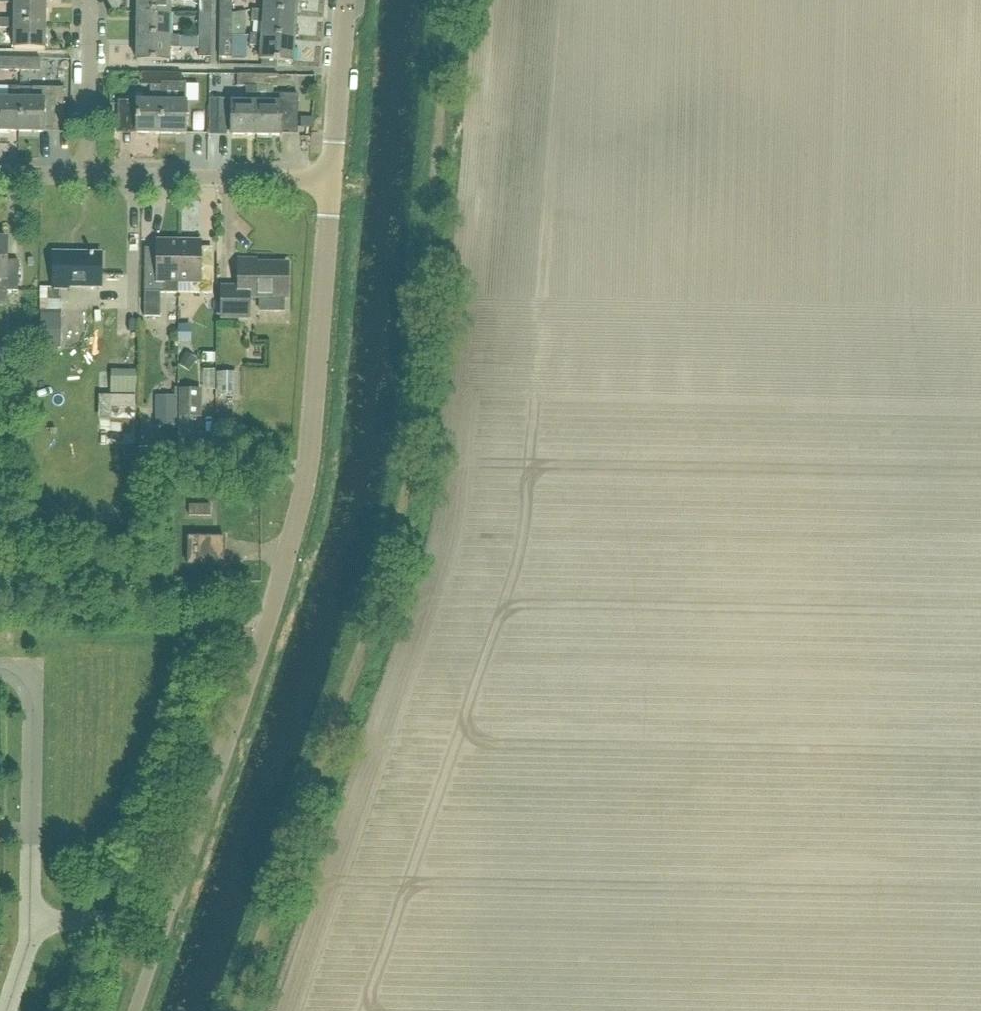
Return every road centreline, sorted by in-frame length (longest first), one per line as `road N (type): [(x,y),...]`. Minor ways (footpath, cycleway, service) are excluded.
road 1 (track): [(234,1010),(389,577),(420,405),(449,0)]
road 2 (unclassified): [(166,918),(262,643),(300,494),(331,182)]
road 3 (residential): [(0,669),(27,684),(31,708),(27,922)]
road 4 (residential): [(331,182),(87,178)]
road 5 (unclassified): [(331,182),(346,0)]
road 6 (residential): [(87,178),(90,0)]
road 7 (residential): [(27,922),(166,918)]

